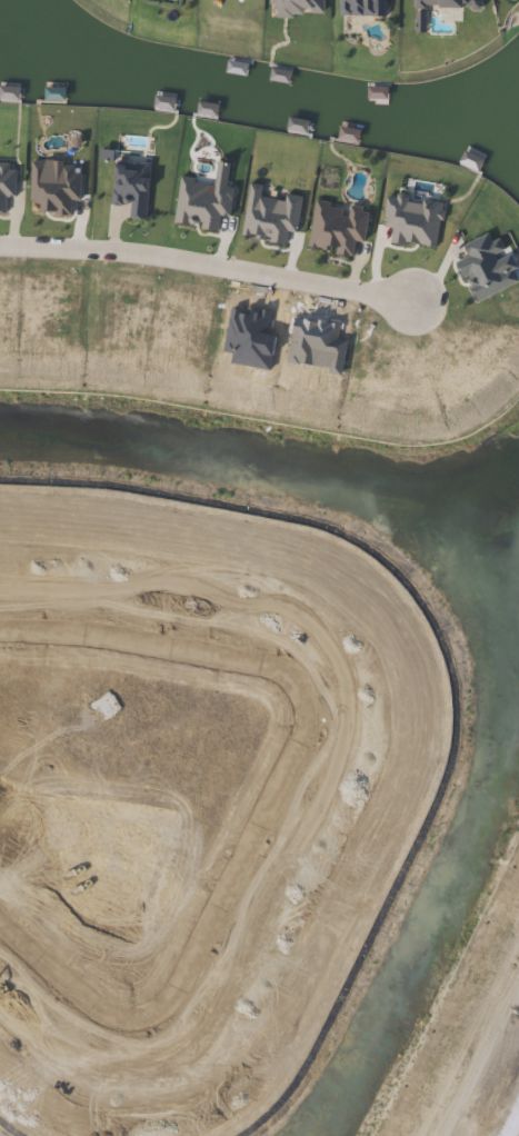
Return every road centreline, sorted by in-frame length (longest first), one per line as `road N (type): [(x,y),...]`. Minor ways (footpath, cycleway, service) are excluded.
road 1 (residential): [(0,927),(120,1018),(169,1007),(310,731),(306,696),(292,676),(263,664),(112,639),(0,632)]
road 2 (residential): [(0,246),(149,253),(411,303)]

